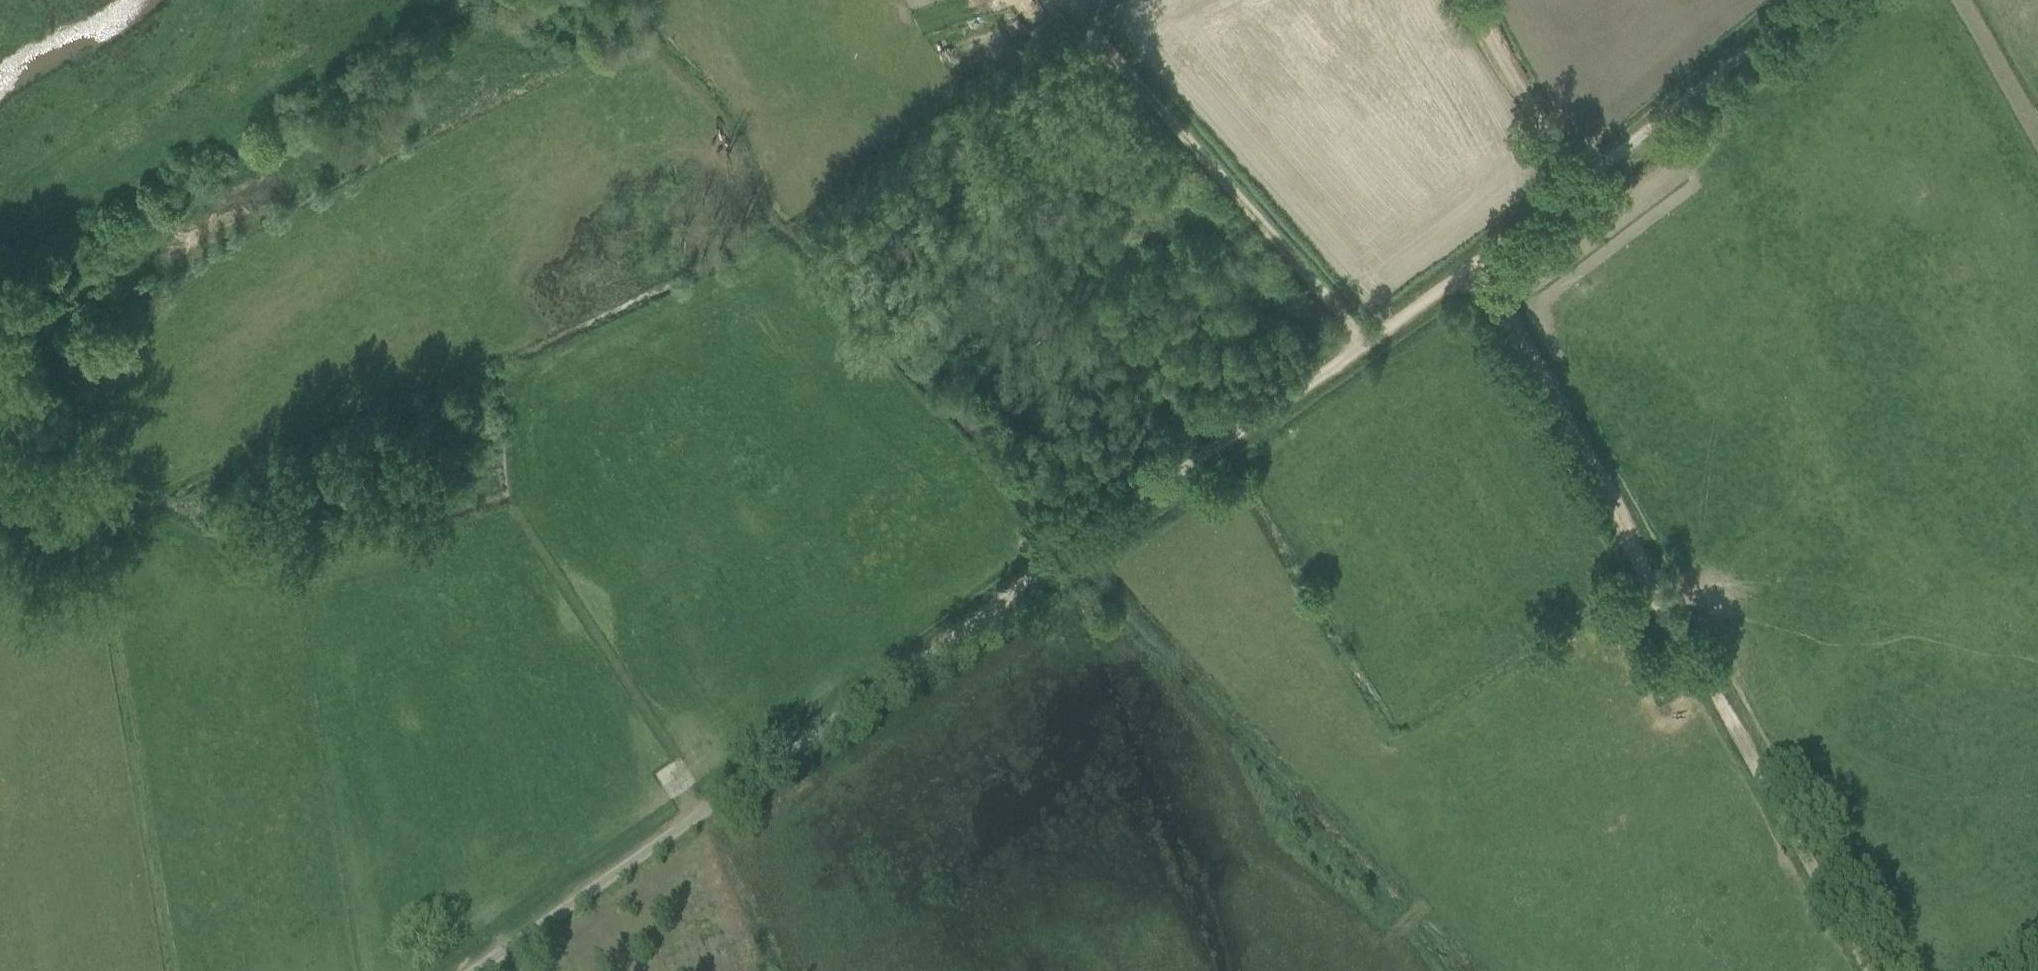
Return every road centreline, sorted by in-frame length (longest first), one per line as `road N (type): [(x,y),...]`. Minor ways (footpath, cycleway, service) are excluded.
road 1 (unclassified): [(474,970),(1575,186),(1812,0)]
road 2 (track): [(1470,0),(1575,186)]

